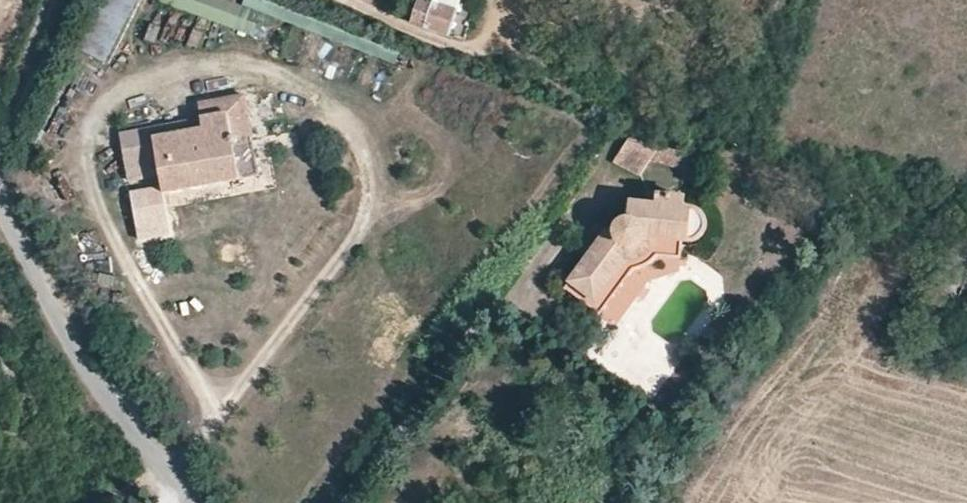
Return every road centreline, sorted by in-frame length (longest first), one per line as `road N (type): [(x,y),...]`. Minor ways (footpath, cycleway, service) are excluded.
road 1 (residential): [(192,502),(109,401),(0,204)]

